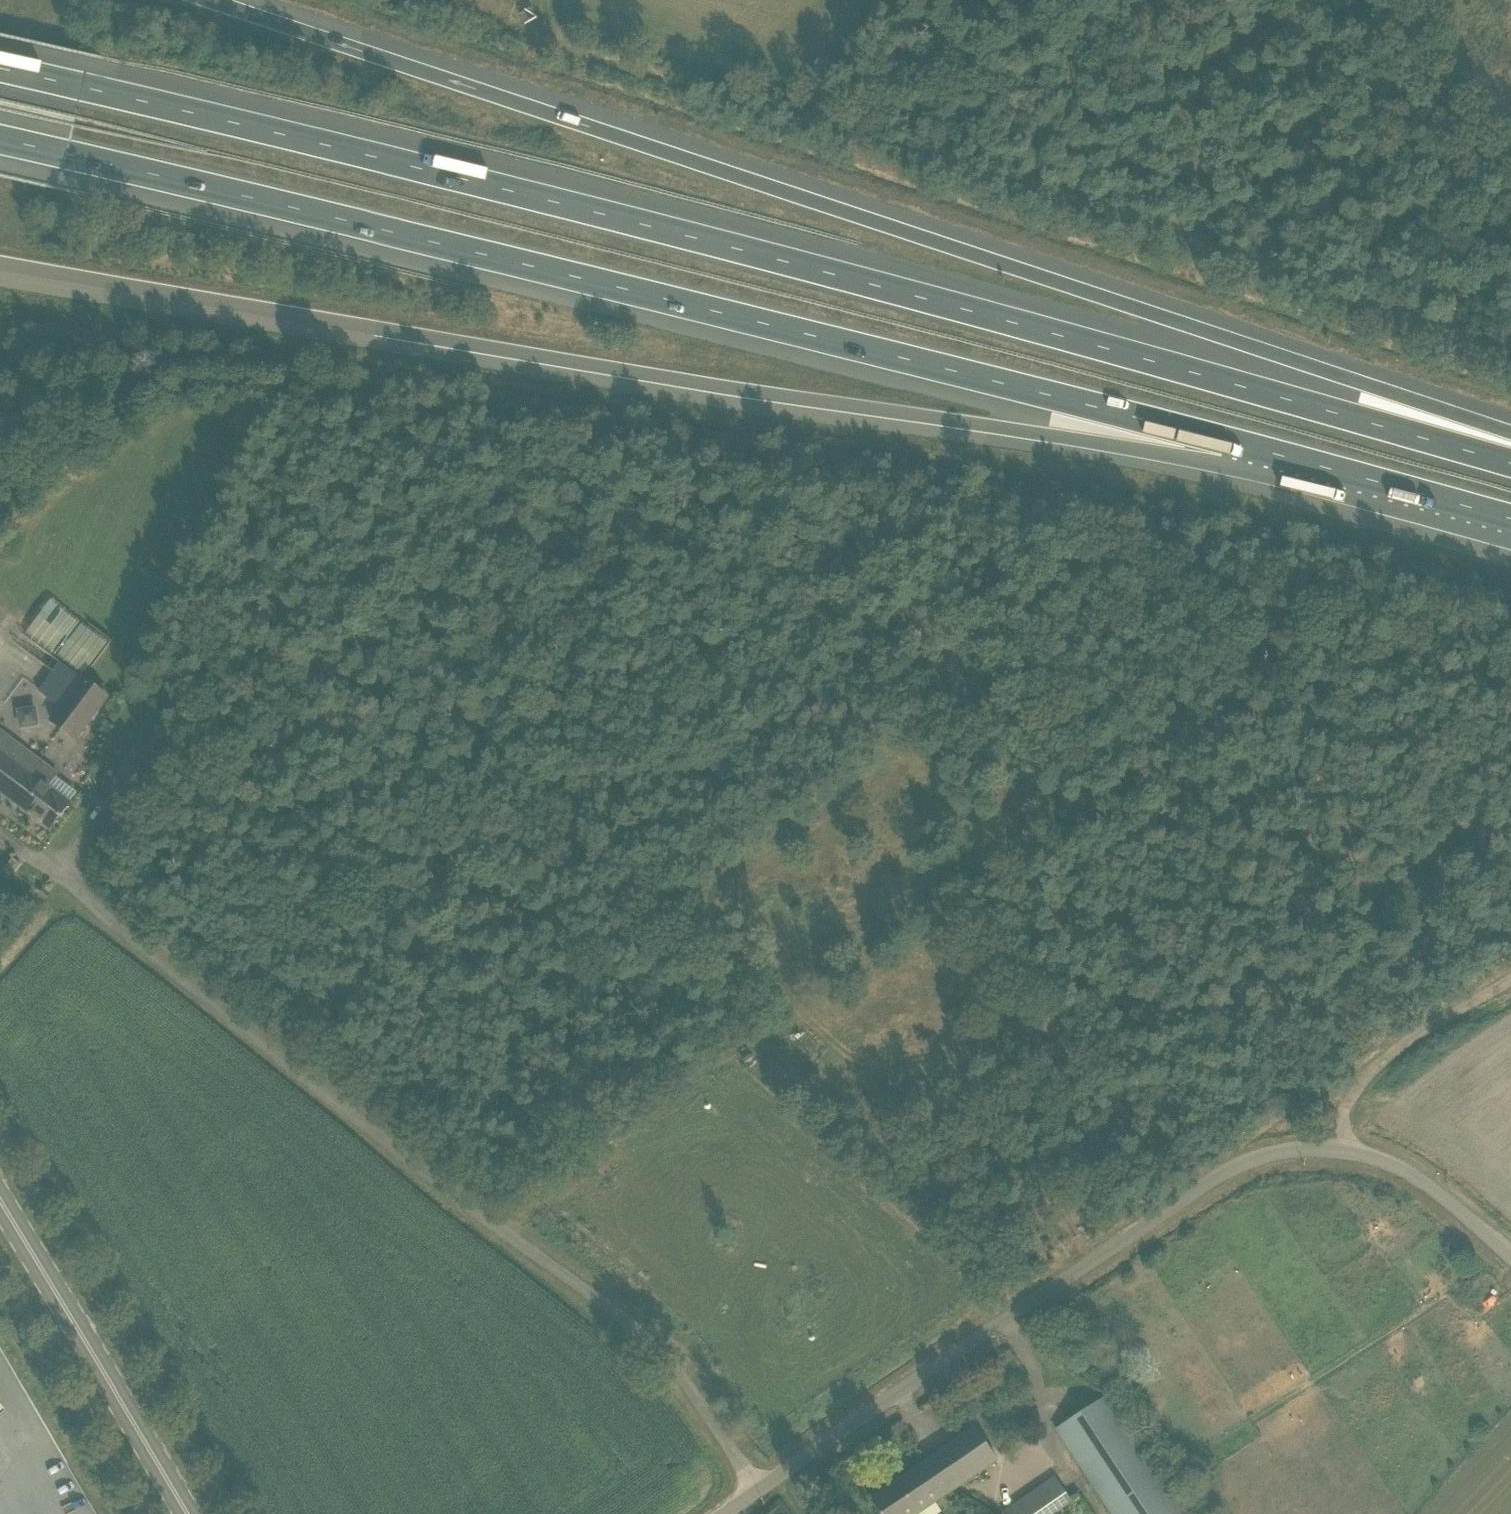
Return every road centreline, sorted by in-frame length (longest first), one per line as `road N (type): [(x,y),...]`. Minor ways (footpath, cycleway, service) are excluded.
road 1 (motorway): [(1510,464),(601,213),(0,70)]
road 2 (motorway): [(1510,445),(965,244),(200,0)]
road 3 (motorway): [(0,141),(1228,442)]
road 4 (motorway): [(0,268),(213,308),(1062,436),(1228,442)]
road 5 (unclassified): [(757,1494),(692,1392),(623,1319),(507,1238),(61,881)]
road 6 (unclassified): [(757,1494),(1114,1238),(1259,1158),(1323,1150)]
road 7 (primary): [(188,1513),(0,1197)]
road 8 (motorway): [(1228,442),(1510,522)]
road 9 (track): [(1347,1150),(1350,1107),(1368,1077),(1510,990)]
road 10 (unclassified): [(1510,1258),(1398,1164),(1323,1150)]

